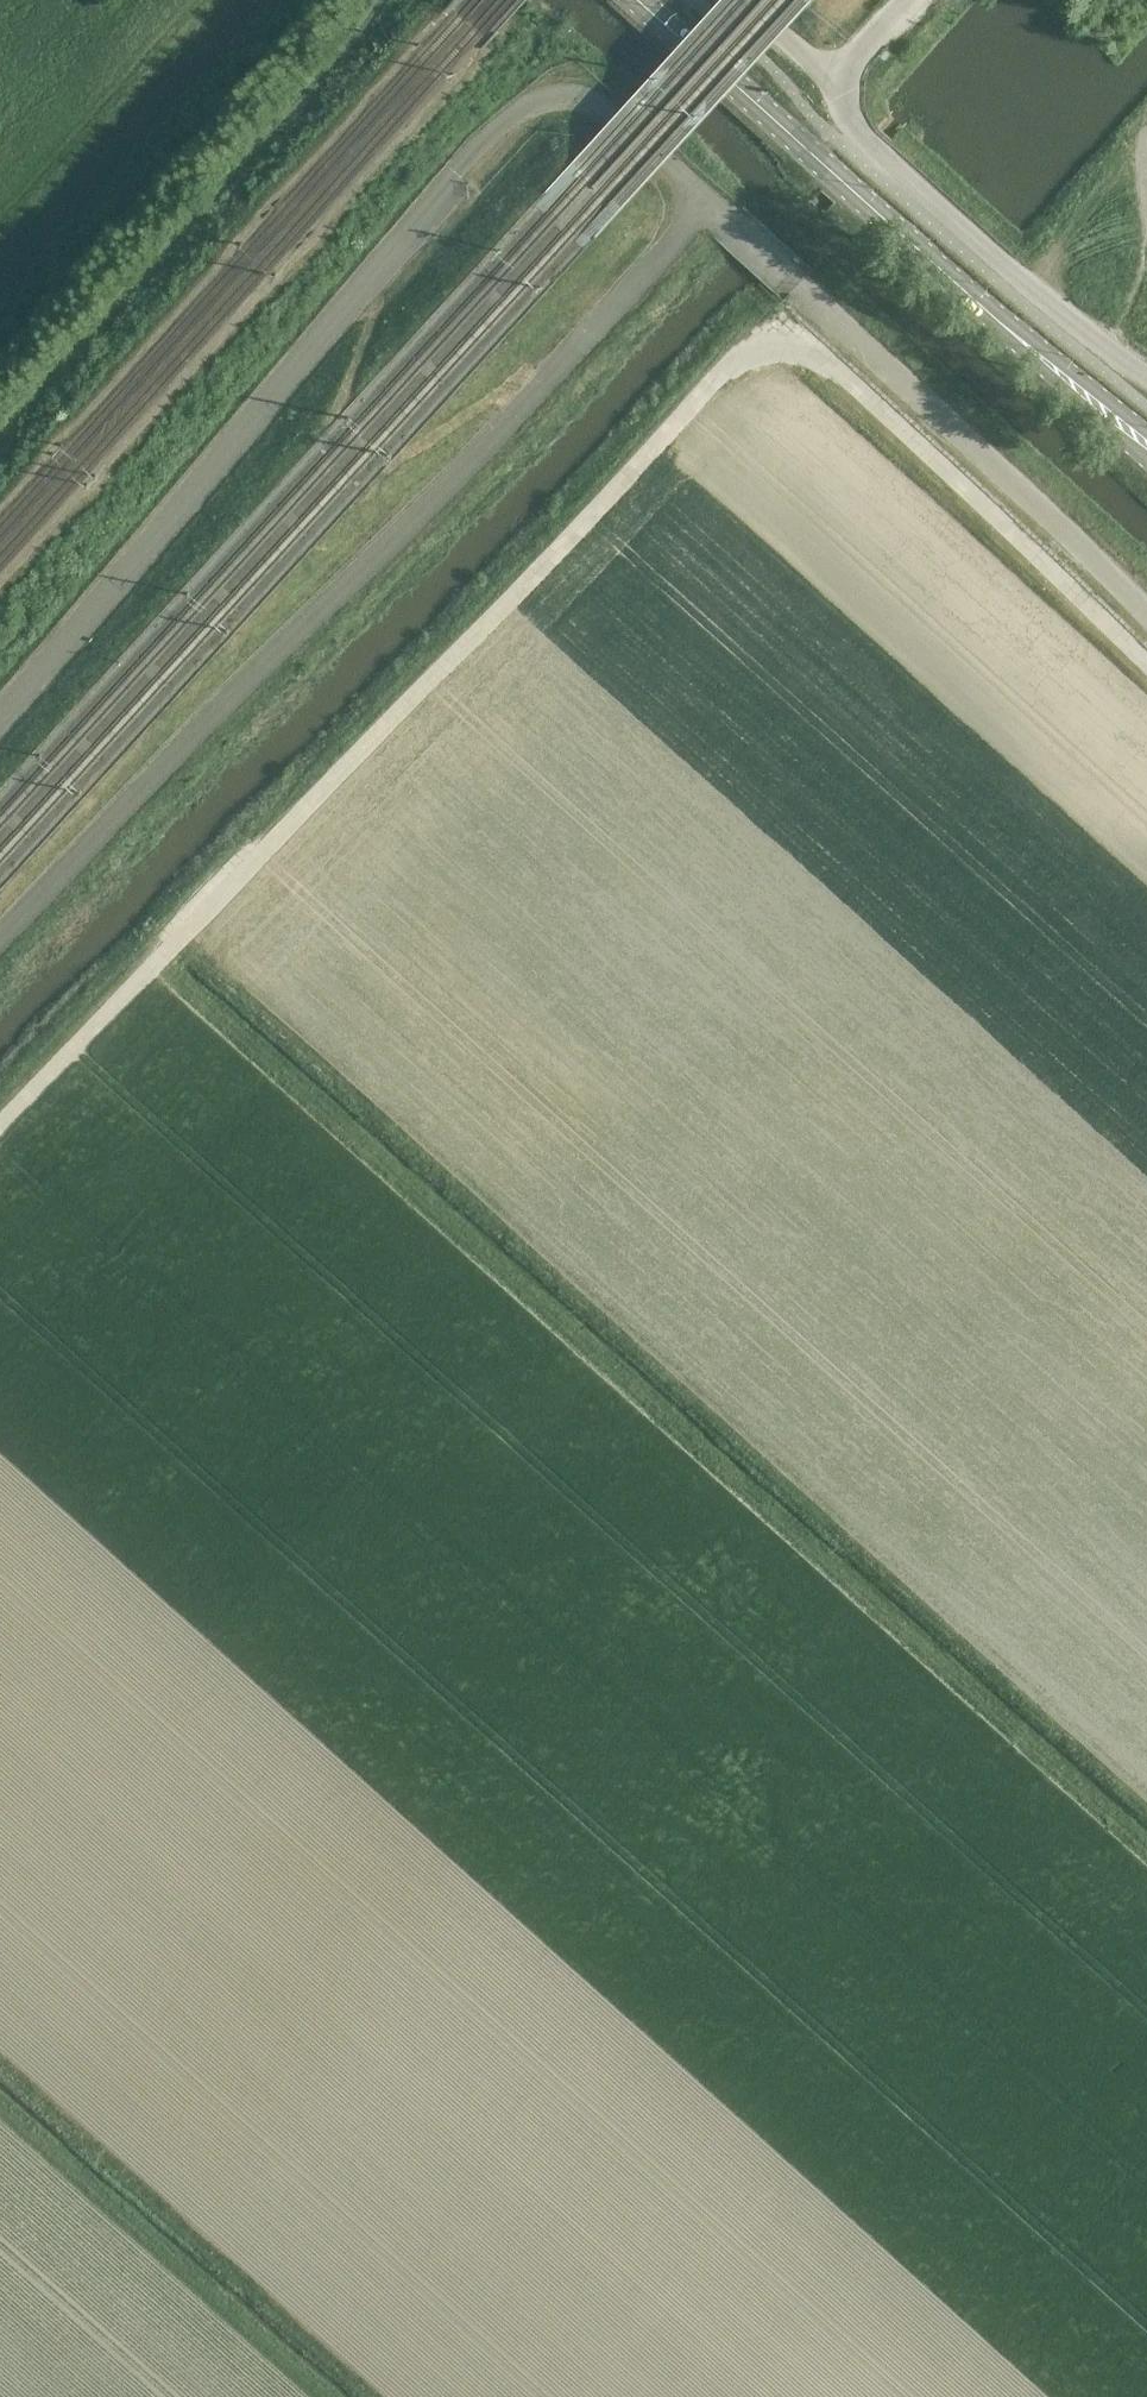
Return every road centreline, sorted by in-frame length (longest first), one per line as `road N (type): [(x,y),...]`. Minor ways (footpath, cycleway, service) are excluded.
road 1 (track): [(0,1131),(716,382),(768,348),(790,345),(851,378),(1146,659)]
road 2 (secondary): [(1146,451),(642,0)]
road 3 (track): [(381,0),(0,431)]
road 4 (unclassified): [(1146,380),(845,124),(835,78),(740,0)]

